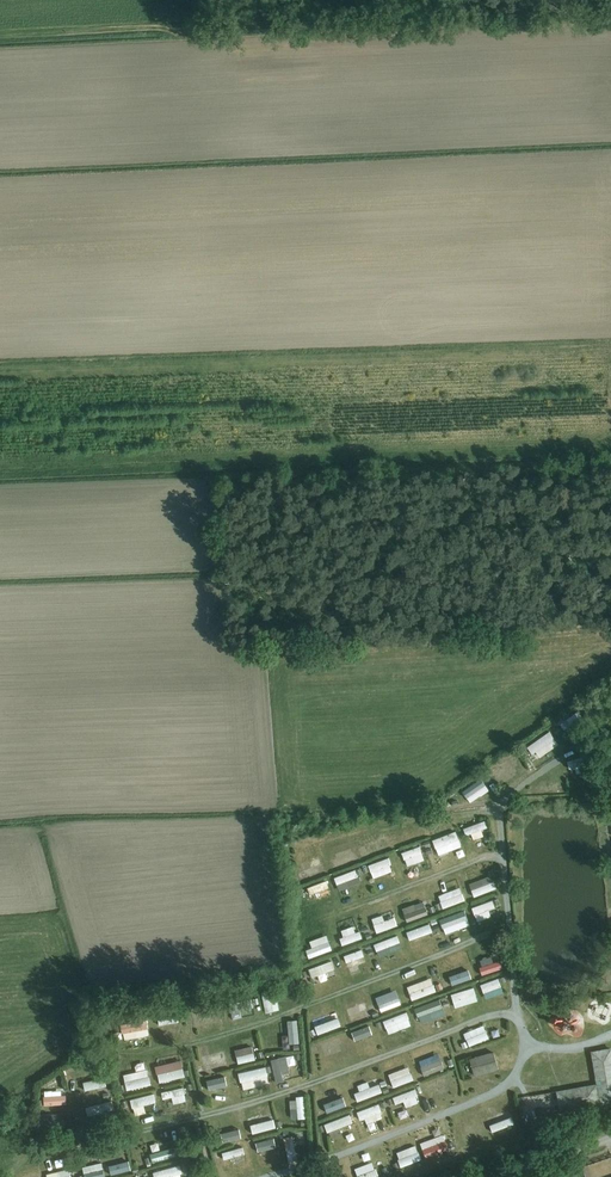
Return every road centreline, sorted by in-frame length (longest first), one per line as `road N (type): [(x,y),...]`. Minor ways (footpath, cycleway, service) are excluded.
road 1 (residential): [(490,1176),(610,1136)]

